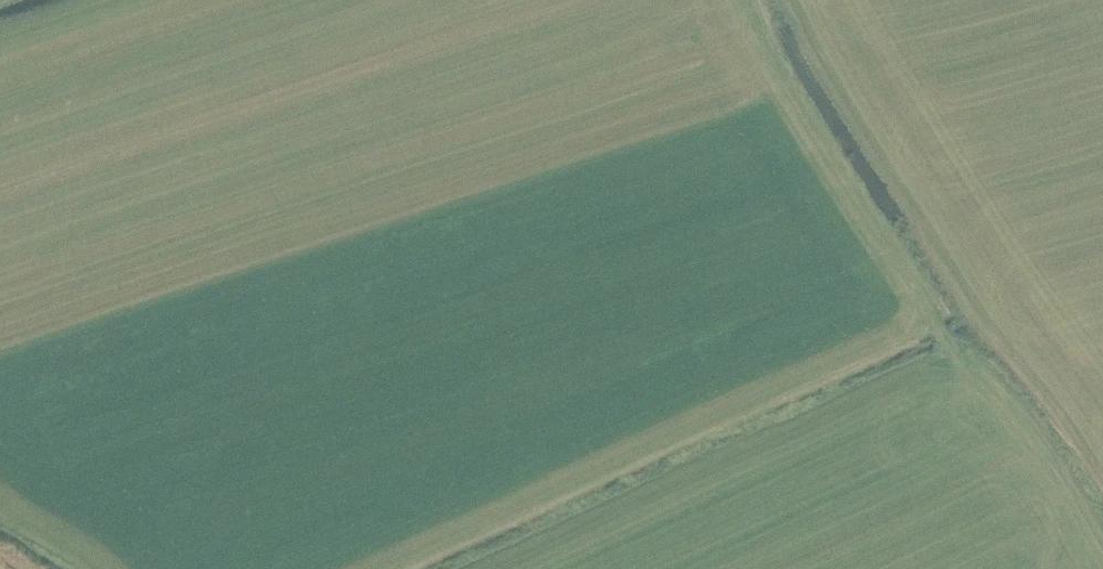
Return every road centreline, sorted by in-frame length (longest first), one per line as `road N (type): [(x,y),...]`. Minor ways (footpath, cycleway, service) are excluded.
road 1 (track): [(178,0),(0,64)]

